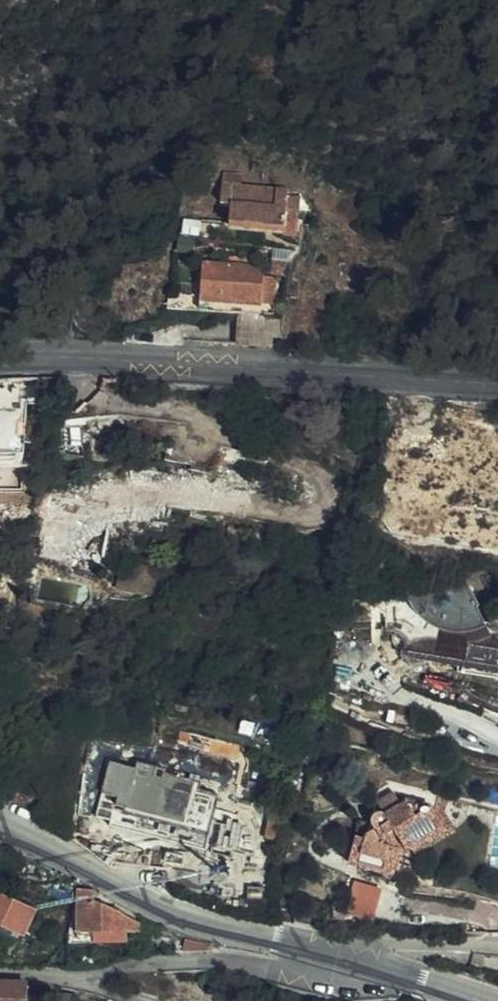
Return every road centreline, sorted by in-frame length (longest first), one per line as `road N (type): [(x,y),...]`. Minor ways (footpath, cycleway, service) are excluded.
road 1 (secondary): [(0,363),(216,361),(497,380)]
road 2 (tertiary): [(337,956),(133,896),(0,829)]
road 3 (residential): [(337,956),(296,972),(189,962),(92,975)]
road 4 (residential): [(497,948),(378,943),(337,956)]
road 5 (tertiary): [(488,1000),(337,956)]

